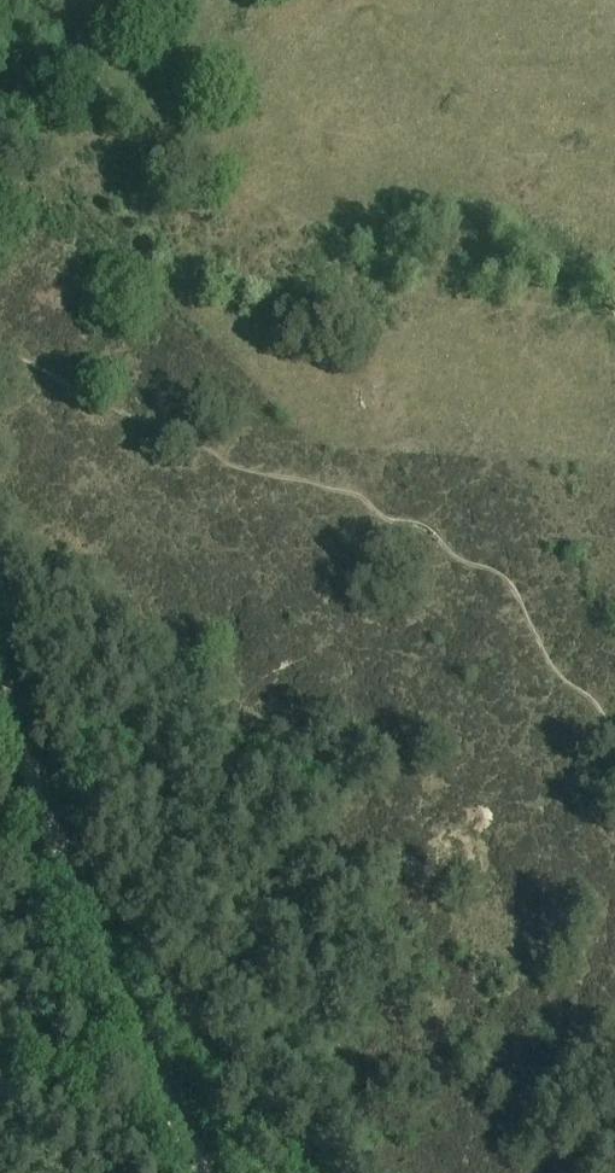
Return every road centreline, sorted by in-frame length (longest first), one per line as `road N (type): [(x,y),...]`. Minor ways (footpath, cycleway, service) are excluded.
road 1 (track): [(197,1172),(49,837),(0,682)]

